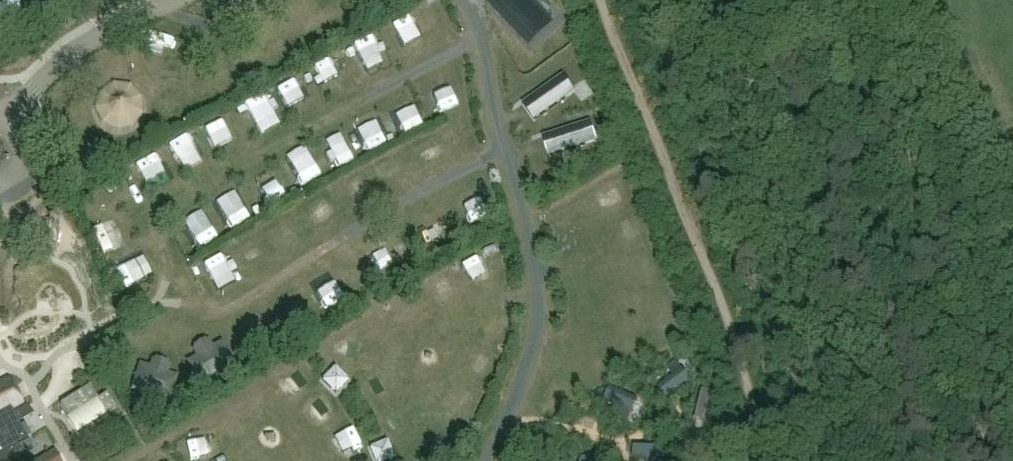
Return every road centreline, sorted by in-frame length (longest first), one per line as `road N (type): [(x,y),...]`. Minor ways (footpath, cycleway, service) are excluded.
road 1 (track): [(769,460),(728,316),(605,0)]

